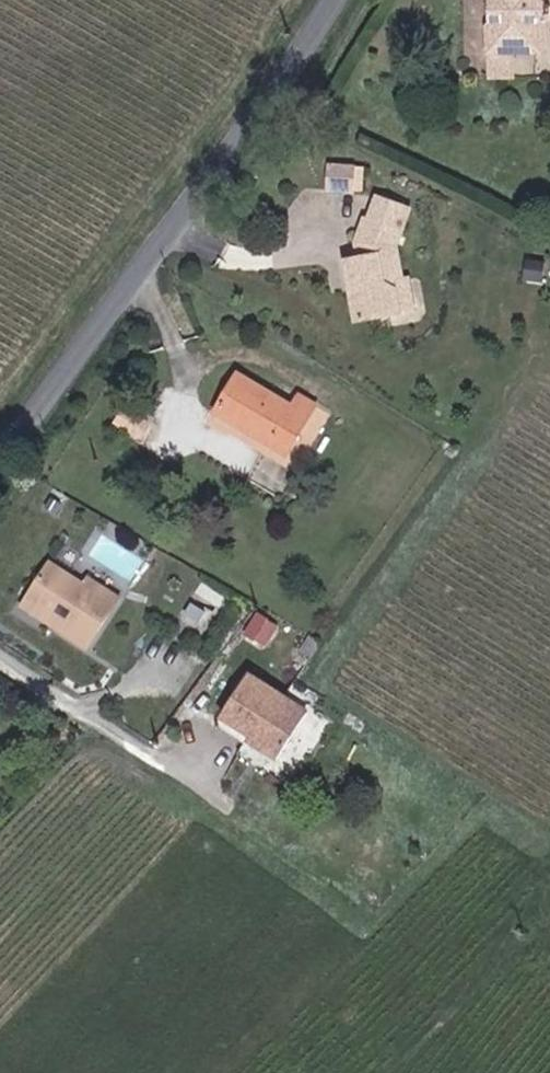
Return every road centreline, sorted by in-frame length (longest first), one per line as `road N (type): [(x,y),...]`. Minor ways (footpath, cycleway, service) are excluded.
road 1 (unclassified): [(344,0),(294,78),(0,467)]

